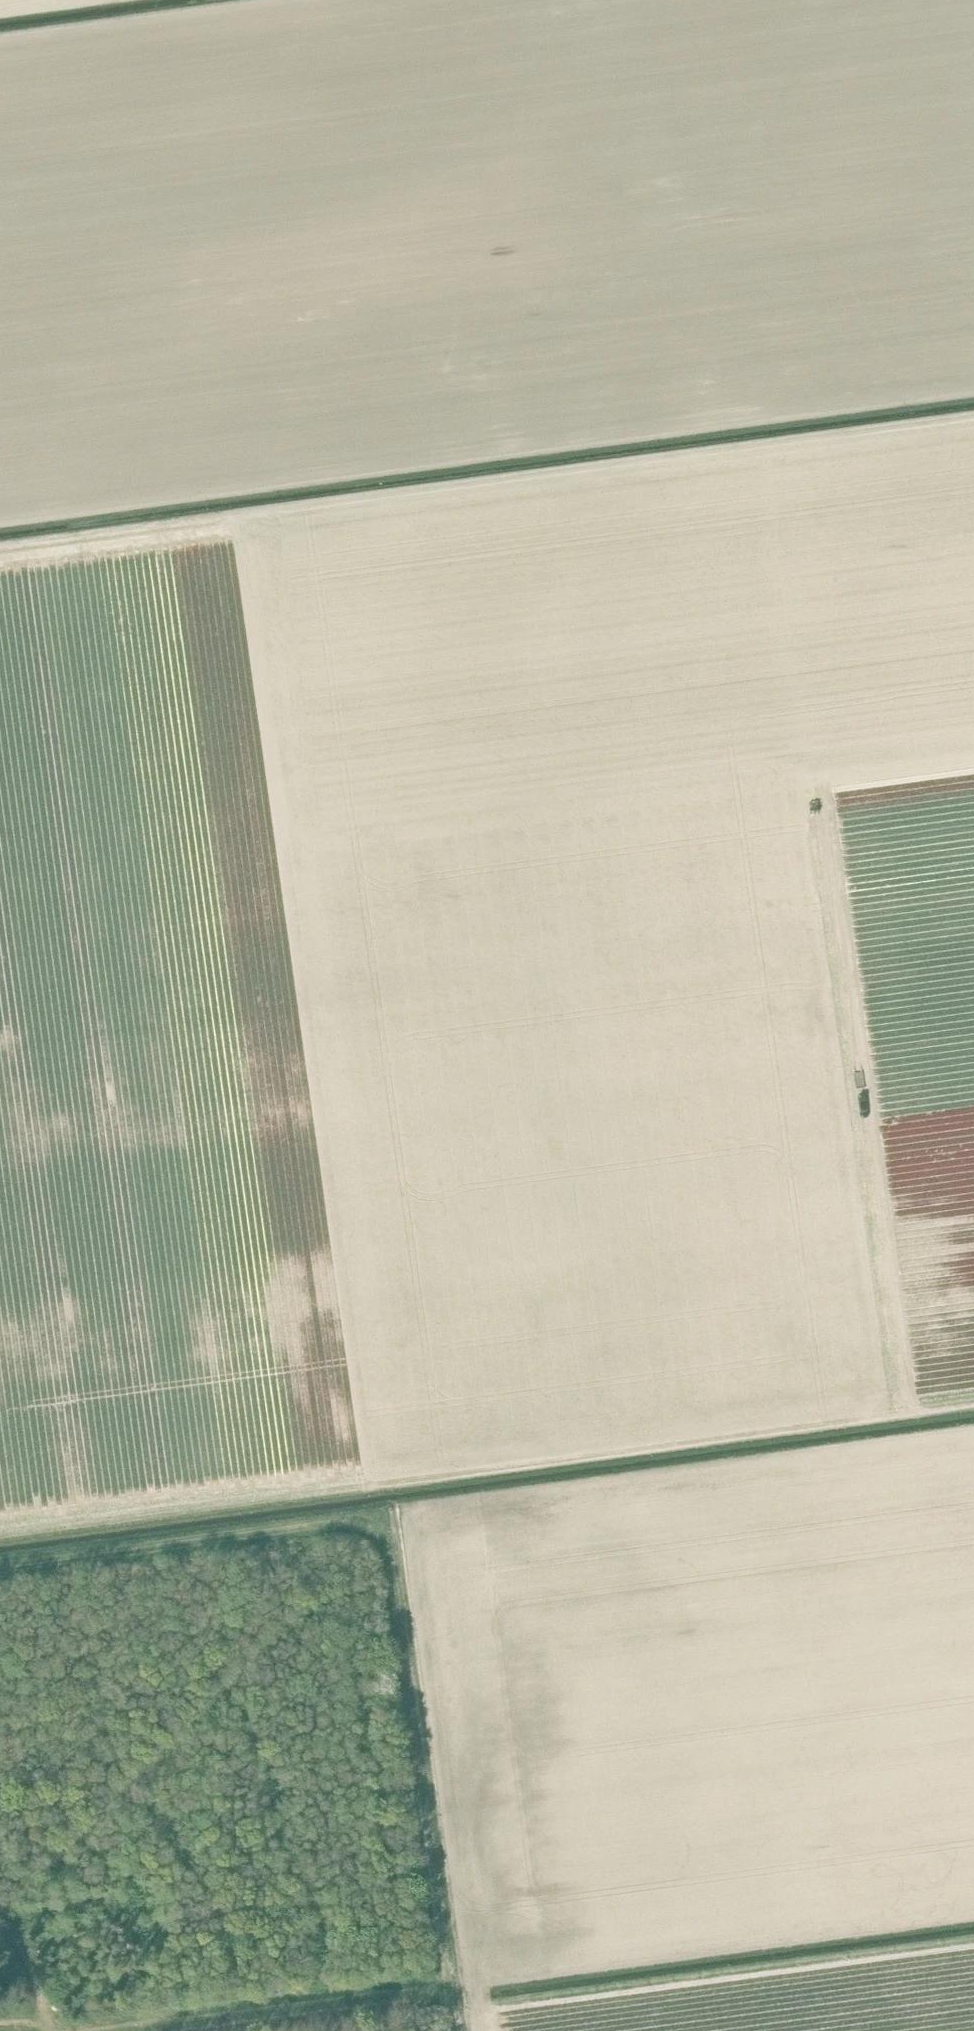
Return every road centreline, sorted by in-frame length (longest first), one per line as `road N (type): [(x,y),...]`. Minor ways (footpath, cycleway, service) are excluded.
road 1 (track): [(460,2030),(396,1570),(381,1549),(326,1535),(0,1576)]

